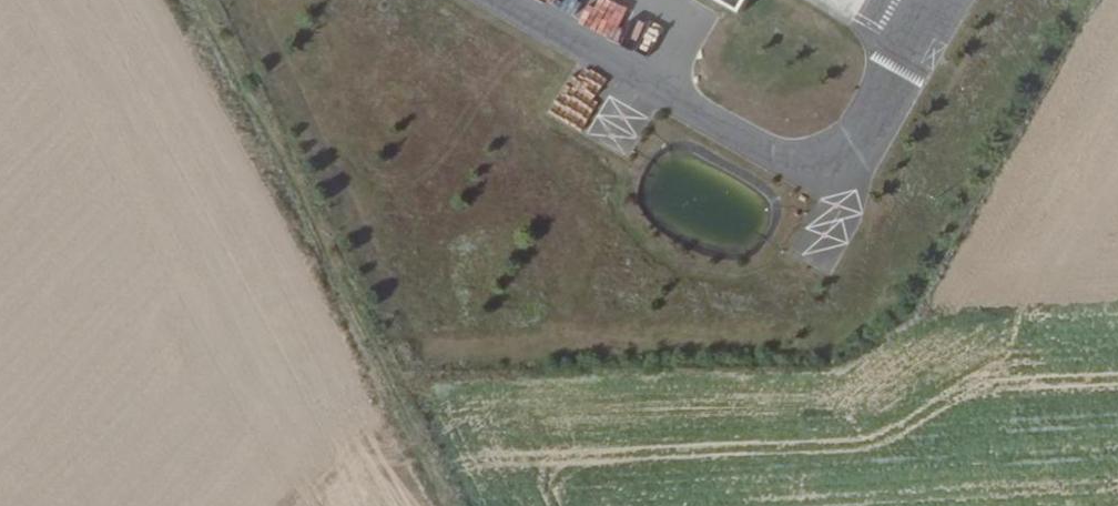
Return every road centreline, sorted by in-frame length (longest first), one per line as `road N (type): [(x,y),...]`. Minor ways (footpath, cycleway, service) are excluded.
road 1 (track): [(446,505),(171,0)]

